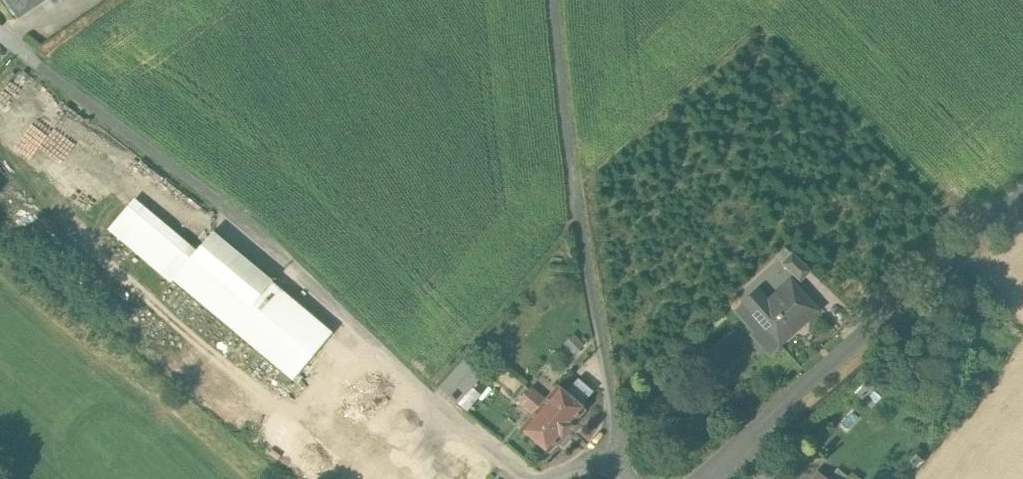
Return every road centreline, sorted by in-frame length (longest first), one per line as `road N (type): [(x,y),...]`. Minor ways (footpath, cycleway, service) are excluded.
road 1 (residential): [(632,478),(622,461),(576,193),(555,0)]
road 2 (residential): [(1022,200),(708,478)]

